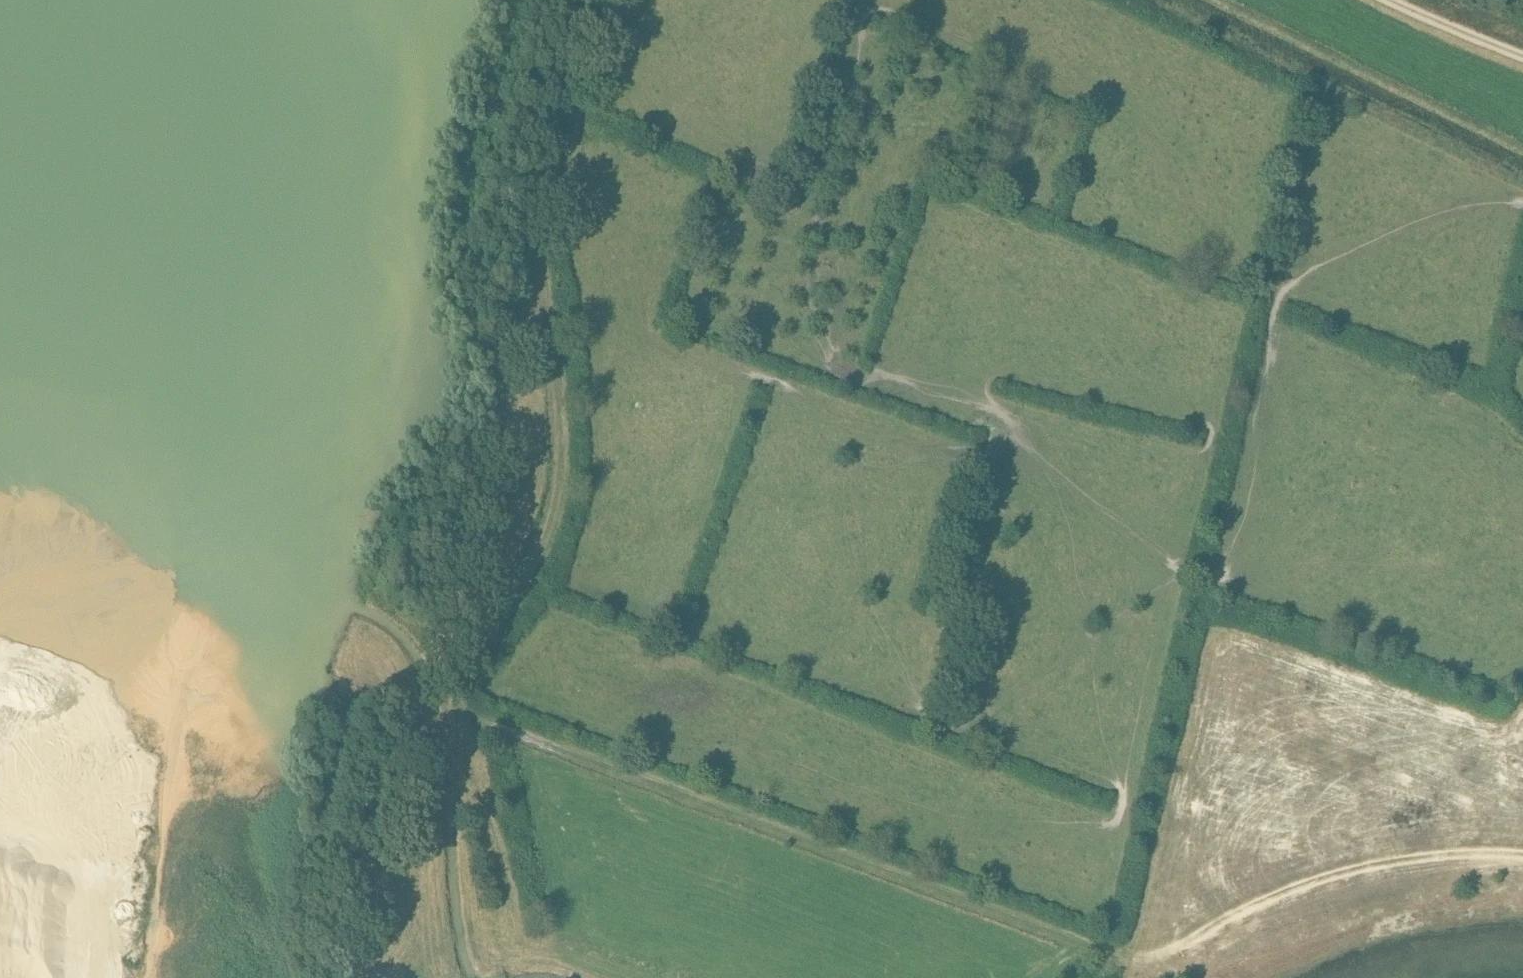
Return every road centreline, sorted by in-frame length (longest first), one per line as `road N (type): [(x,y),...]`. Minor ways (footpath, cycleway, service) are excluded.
road 1 (track): [(608,0),(544,248),(567,464),(526,571),(462,695),(494,905)]
road 2 (track): [(1522,56),(1395,0)]

